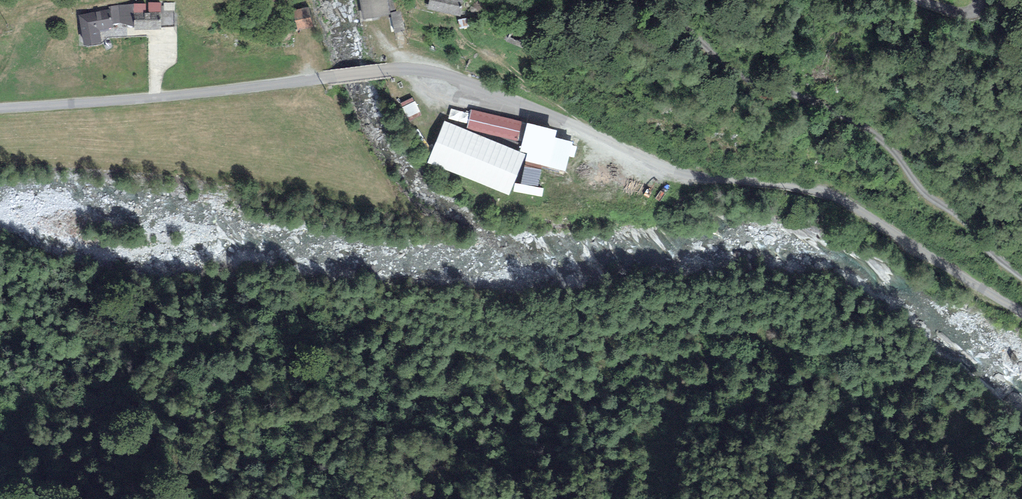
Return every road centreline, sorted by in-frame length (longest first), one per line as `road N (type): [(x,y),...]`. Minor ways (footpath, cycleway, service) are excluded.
road 1 (unclassified): [(1021,312),(825,191),(676,171),(428,72),(0,109)]
road 2 (track): [(1021,278),(925,194),(879,139),(825,106),(740,74),(656,0)]

